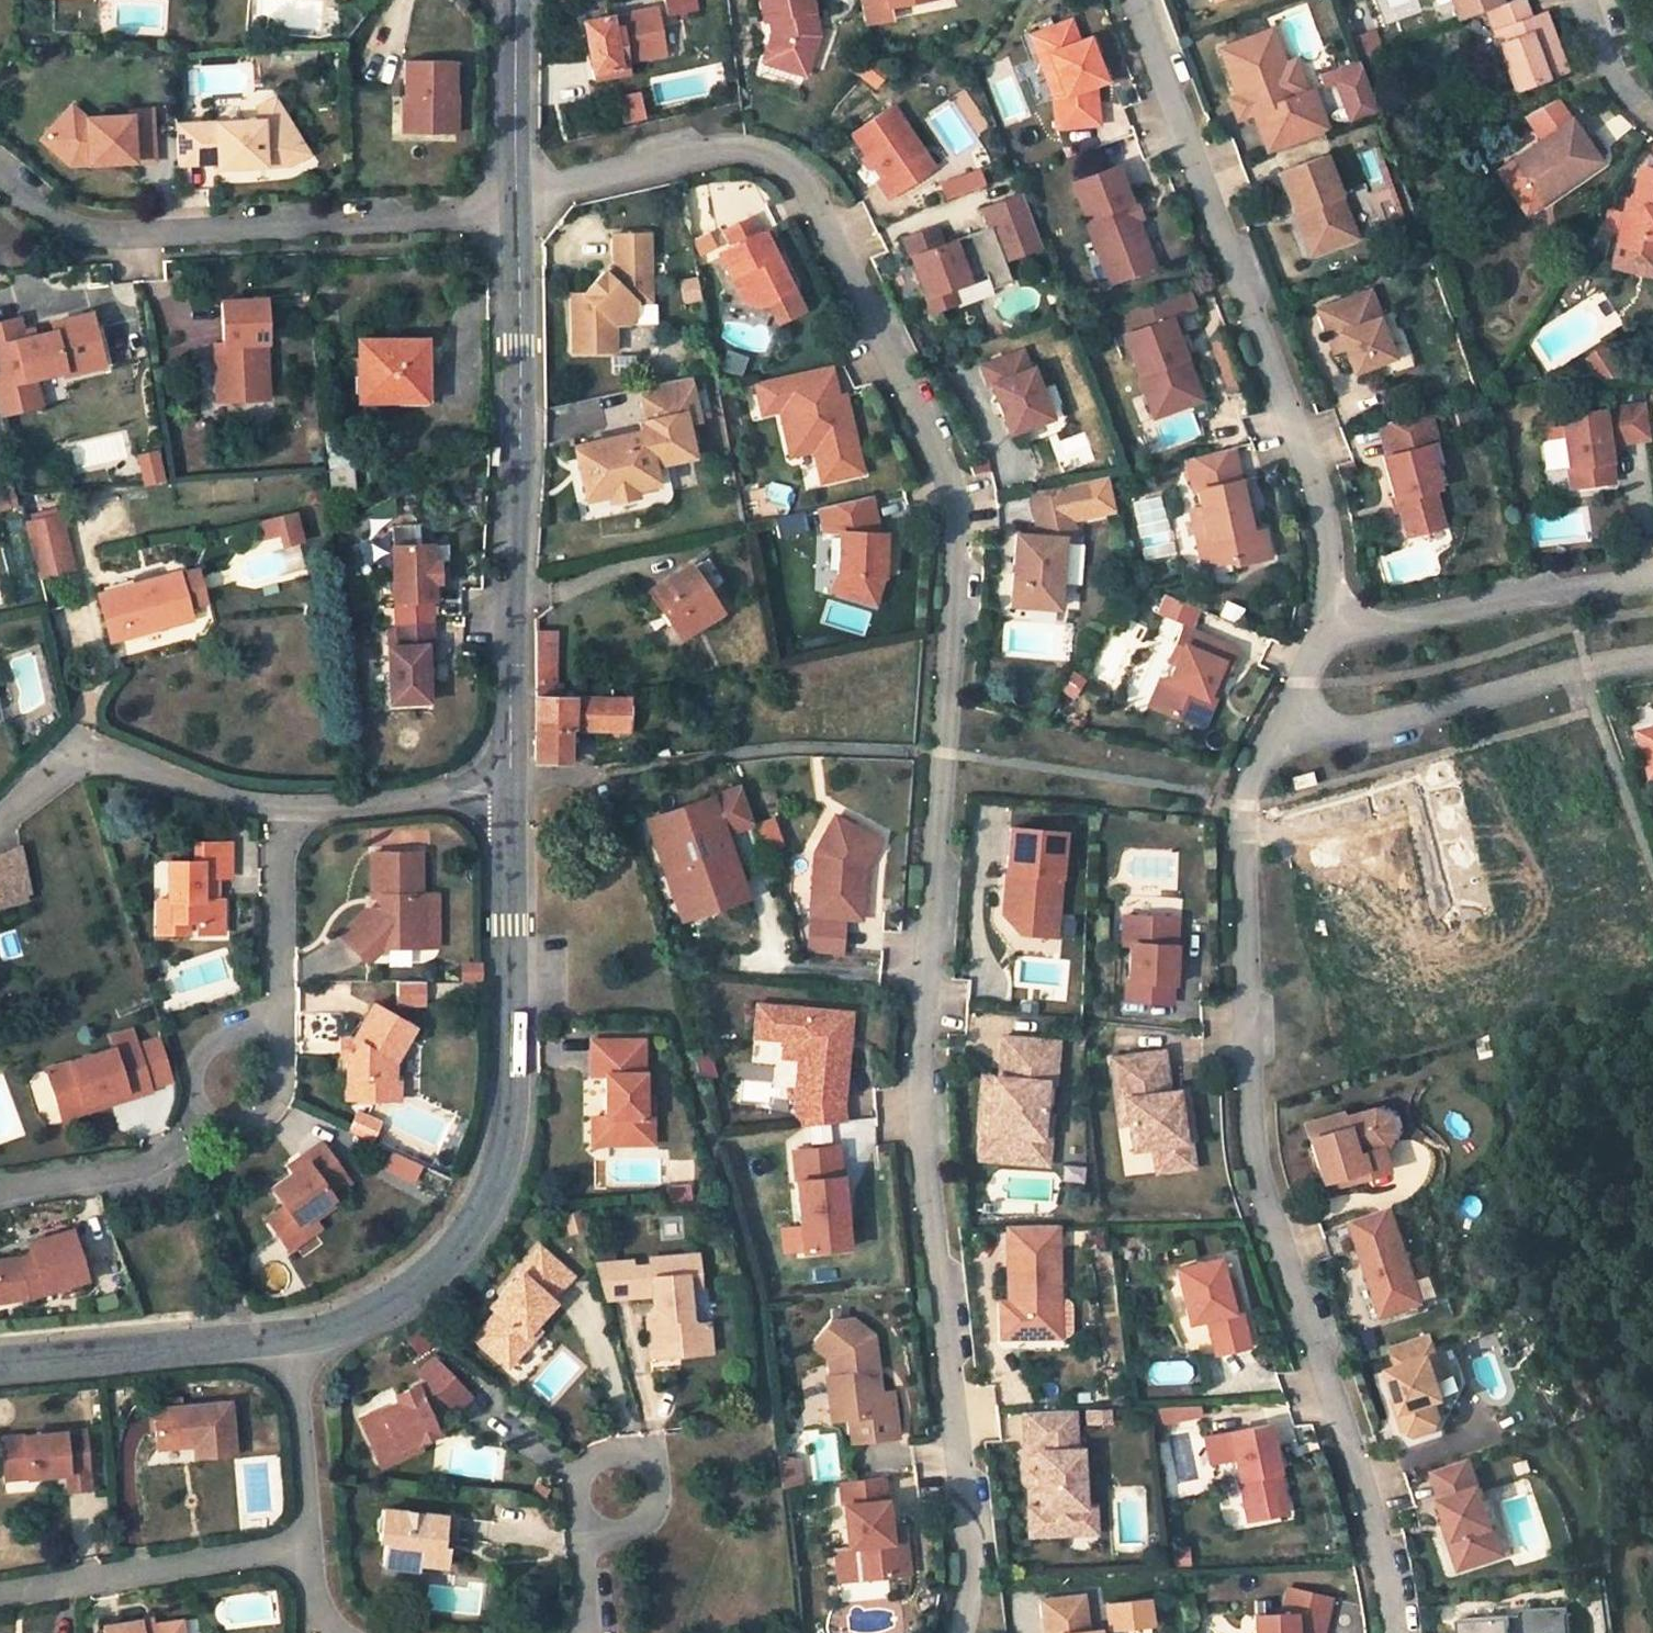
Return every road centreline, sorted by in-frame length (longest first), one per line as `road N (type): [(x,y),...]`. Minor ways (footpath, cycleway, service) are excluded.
road 1 (residential): [(958,1632),(973,1588),(922,1105),(957,508),(800,175),(764,151),(728,154),(515,214)]
road 2 (residential): [(1280,723),(1245,802),(1253,1159),(1388,1574),(1396,1632)]
road 3 (residential): [(293,1338),(366,1324),(425,1288),(492,1218),(510,1168),(517,1103),(512,784)]
road 4 (residential): [(1138,0),(1318,494),(1329,583),(1324,641)]
road 5 (residential): [(512,784),(520,434),(515,214)]
road 6 (residential): [(515,214),(100,242),(0,183)]
road 7 (residential): [(1652,660),(1583,669),(1327,735),(1280,723)]
road 8 (residential): [(1324,641),(1652,584)]
road 9 (residential): [(313,1551),(0,1601)]
road 10 (residential): [(281,807),(102,757),(73,763),(0,822)]
road 11 (residential): [(0,1364),(293,1338)]
road 12 (residential): [(279,1024),(272,1110),(239,1127),(204,1121),(194,1098),(196,1064),(219,1040)]
road 13 (residential): [(512,784),(368,805),(281,807)]
road 14 (residential): [(589,1521),(578,1504),(586,1465),(603,1454),(642,1462),(653,1479),(645,1518),(628,1529),(597,1525)]
road 15 (residential): [(281,807),(279,1024)]
road 16 (residential): [(515,214),(517,0)]
road 17 (residential): [(293,1338),(313,1551)]
road 18 (residential): [(186,1134),(153,1166),(0,1194)]
road 19 (residential): [(1586,0),(1618,92),(1652,119)]

